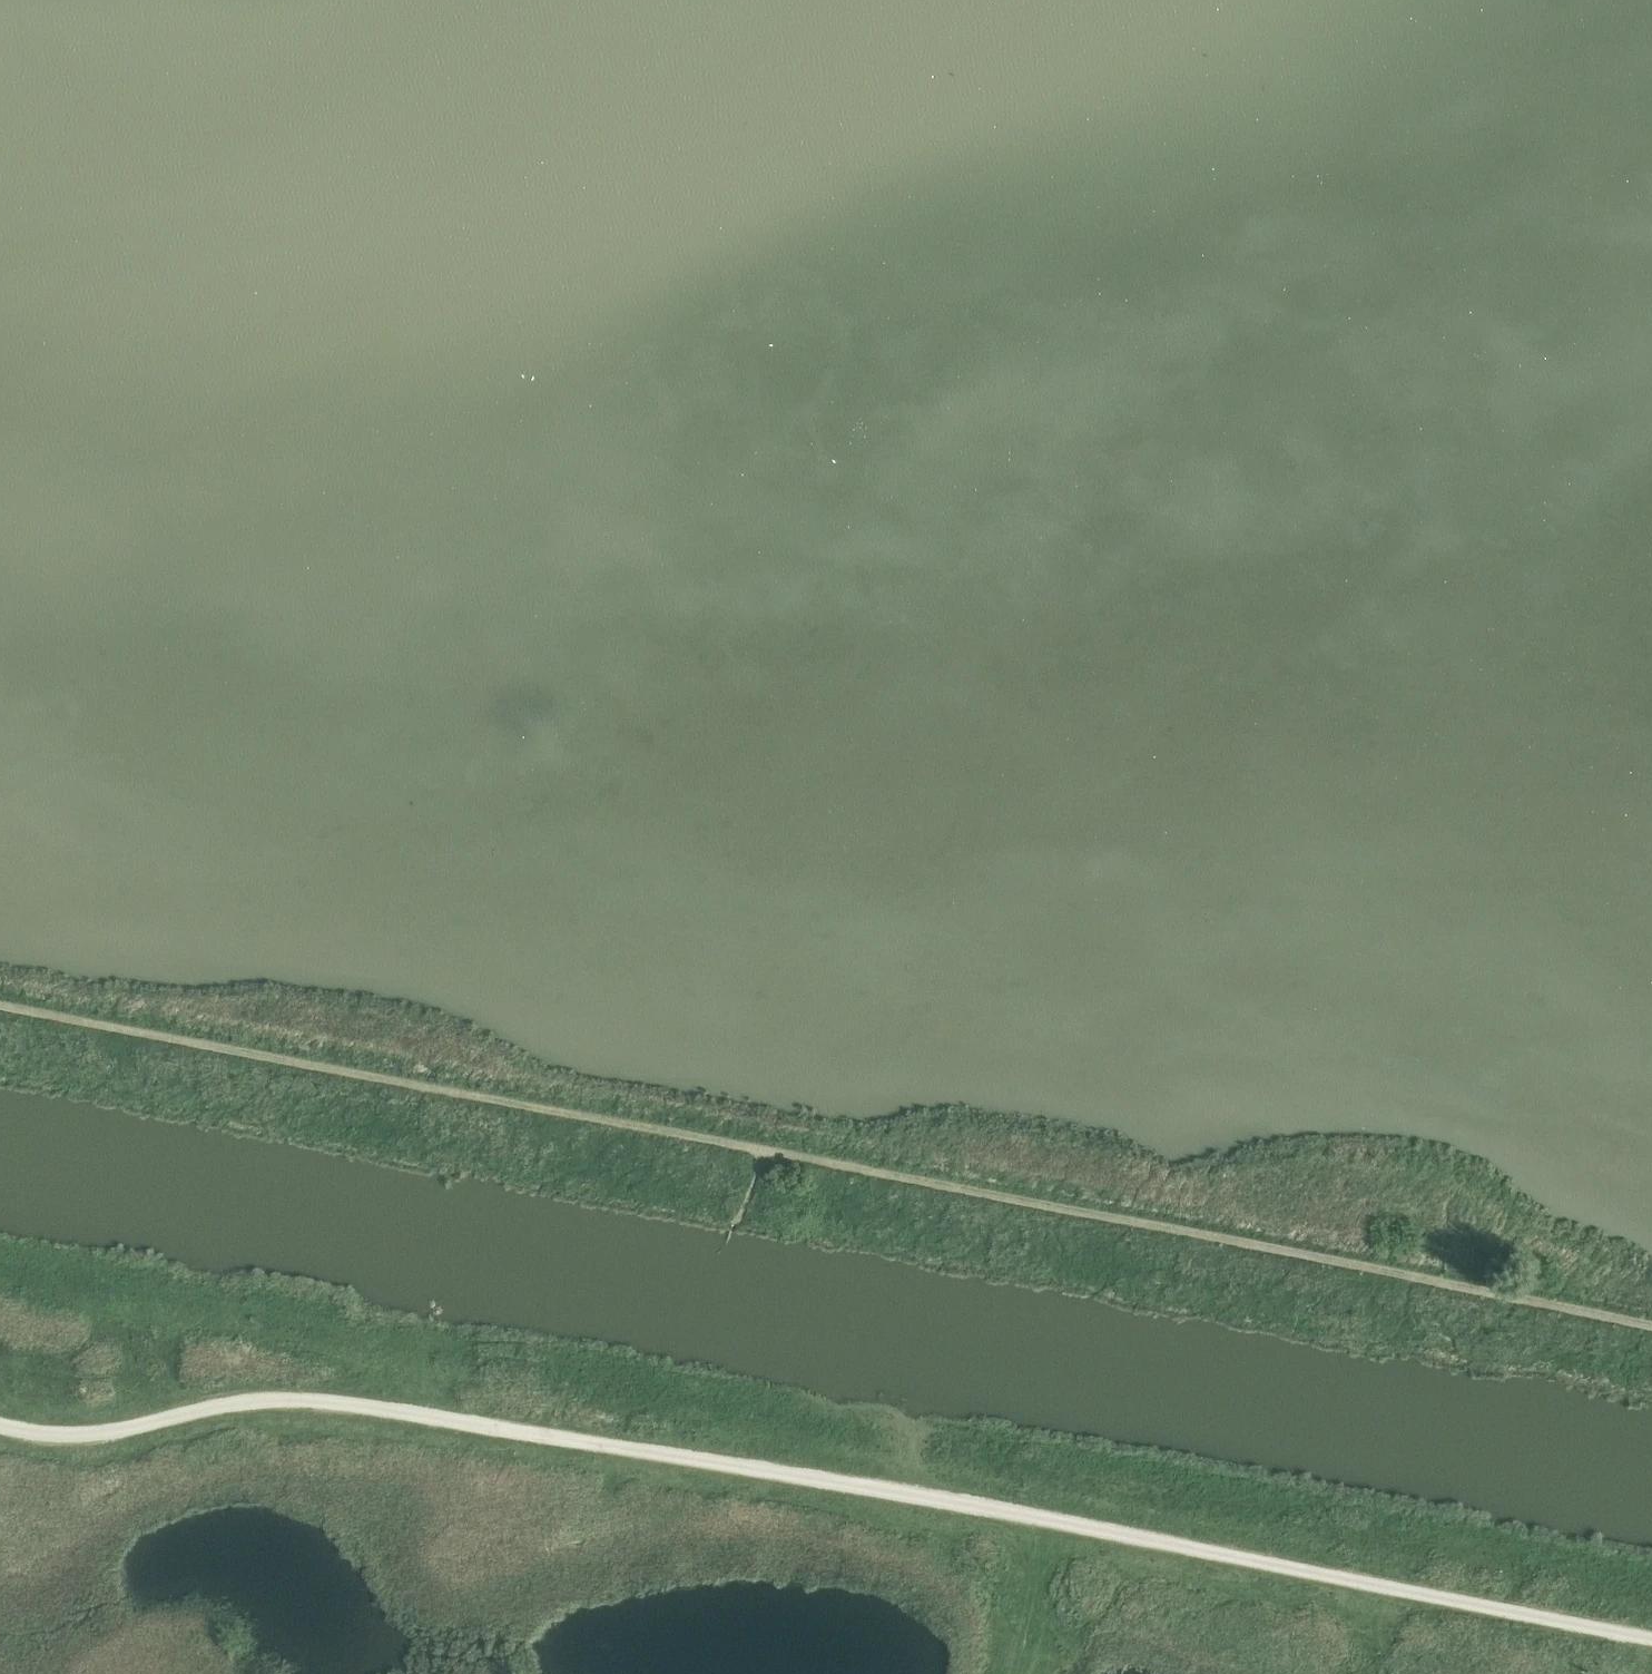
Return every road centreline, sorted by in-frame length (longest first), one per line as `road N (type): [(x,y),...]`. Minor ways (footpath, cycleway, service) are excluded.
road 1 (track): [(1651,1636),(1063,1522),(336,1401),(250,1402),(69,1436),(0,1424)]

